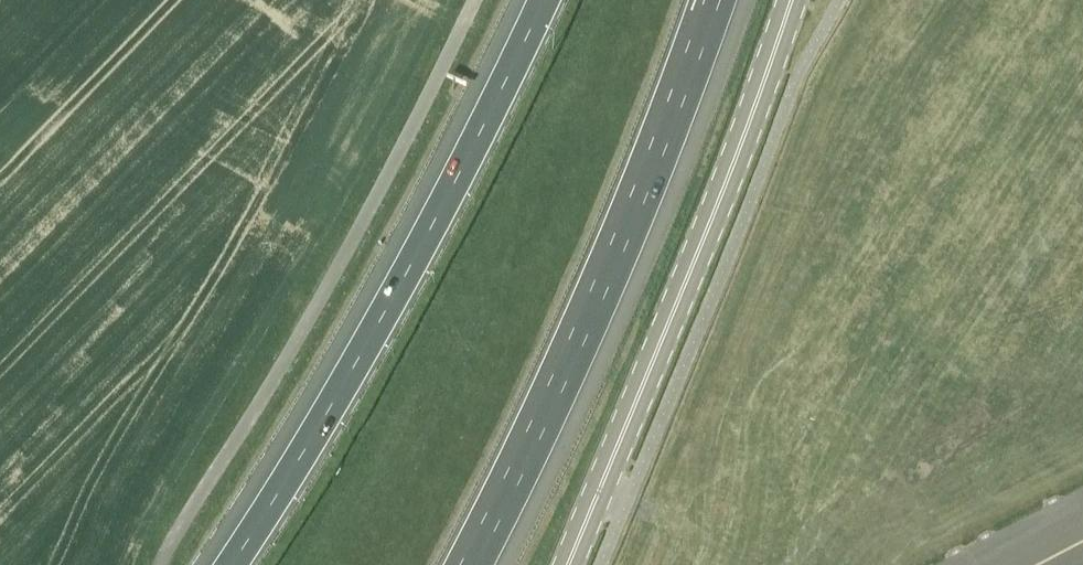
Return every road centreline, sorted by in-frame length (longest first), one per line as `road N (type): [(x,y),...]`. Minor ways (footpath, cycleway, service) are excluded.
road 1 (motorway): [(541,0),(382,310),(230,564)]
road 2 (motorway): [(469,564),(617,257),(715,0)]
road 3 (tertiary): [(568,564),(678,300),(785,0)]

